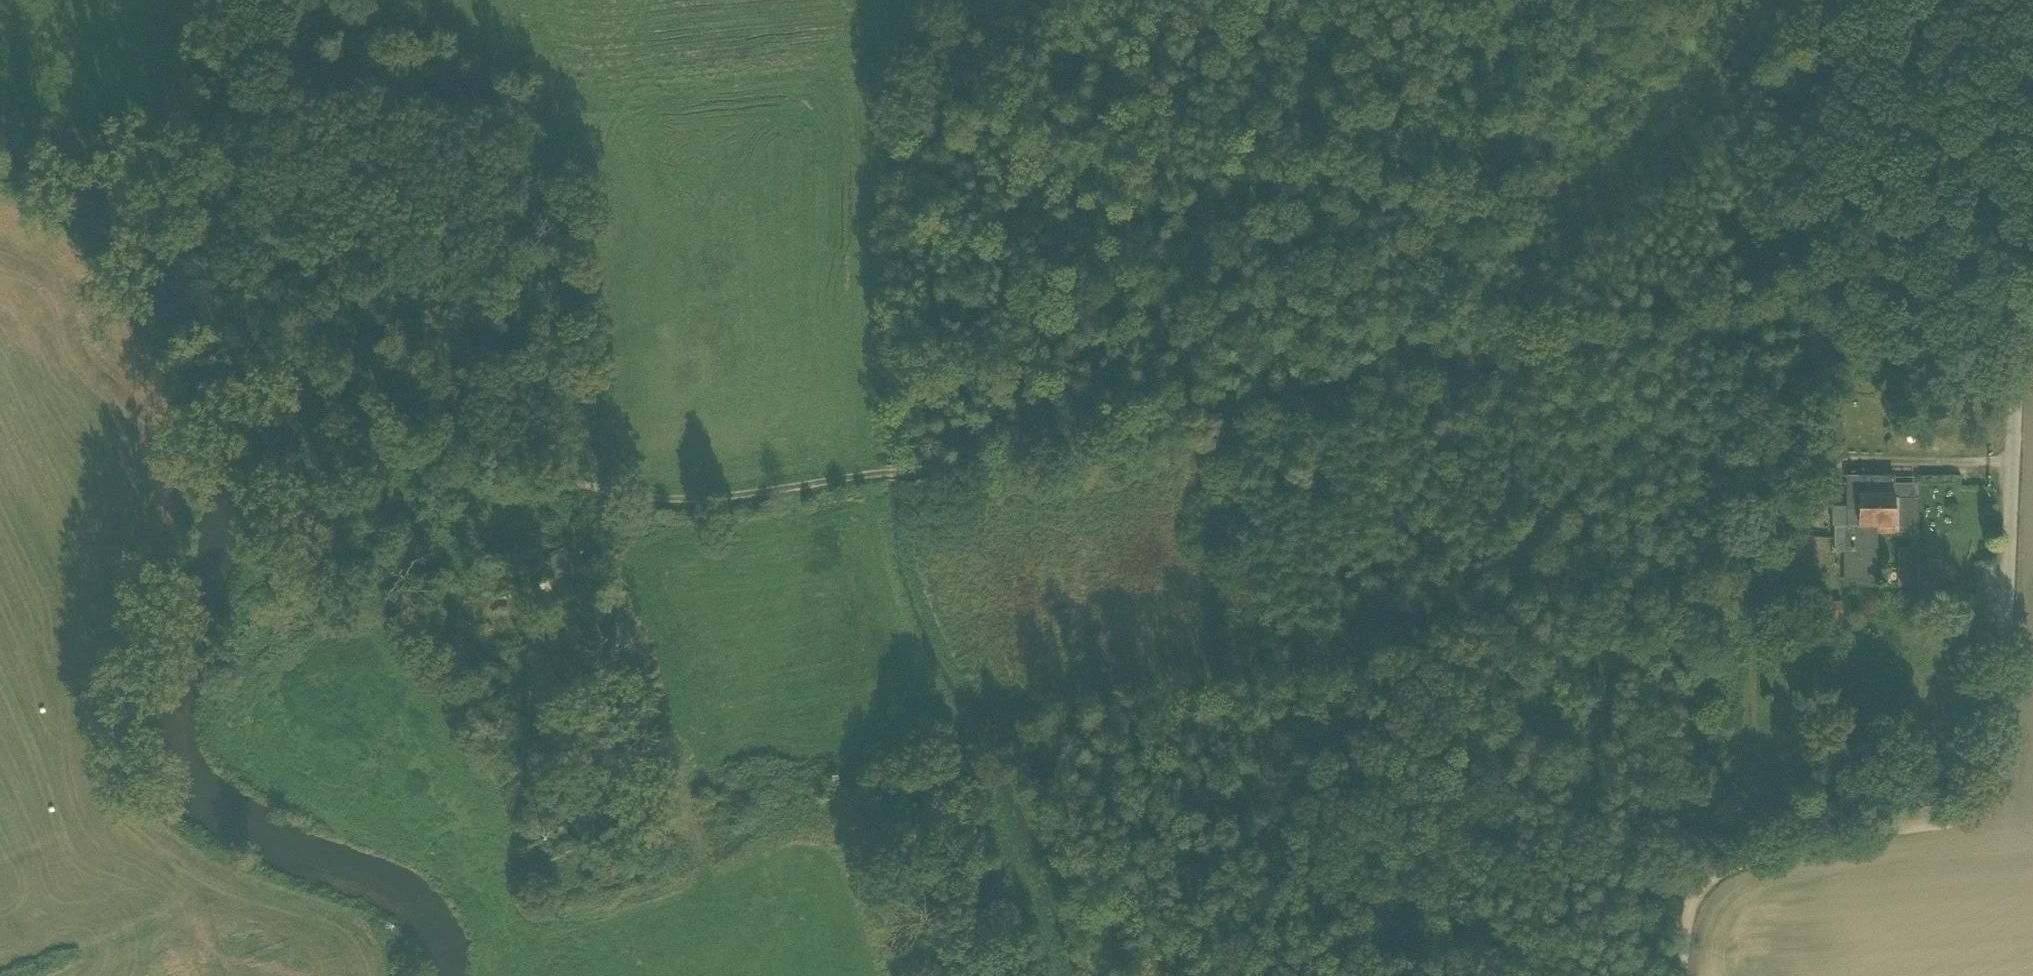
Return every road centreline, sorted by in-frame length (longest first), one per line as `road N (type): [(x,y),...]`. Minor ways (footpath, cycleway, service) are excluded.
road 1 (track): [(227,0),(200,137),(212,272),(274,394),(315,426),(425,446),(500,475),(684,516),(1776,312),(2022,304)]
road 2 (residential): [(2032,303),(2022,304),(1997,786),(1981,809)]
road 3 (unclassified): [(1981,809),(1689,876),(1679,975)]
road 4 (track): [(1689,876),(1364,975)]
road 5 (track): [(229,0),(269,29),(302,73),(403,73),(442,59)]

